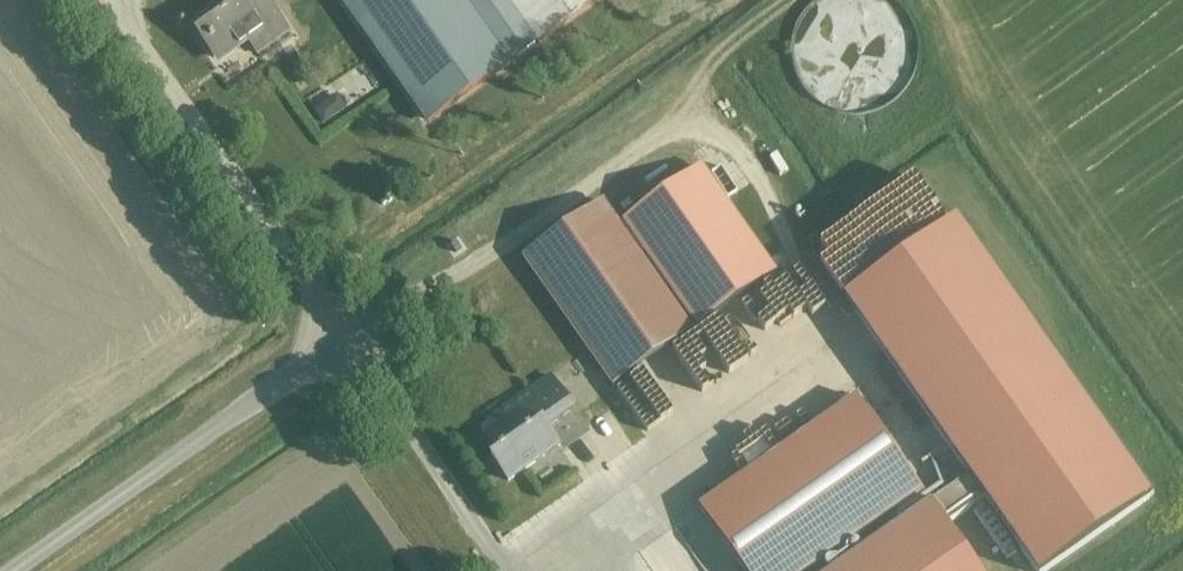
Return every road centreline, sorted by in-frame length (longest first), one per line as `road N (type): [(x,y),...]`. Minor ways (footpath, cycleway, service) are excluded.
road 1 (residential): [(18,570),(405,296)]

